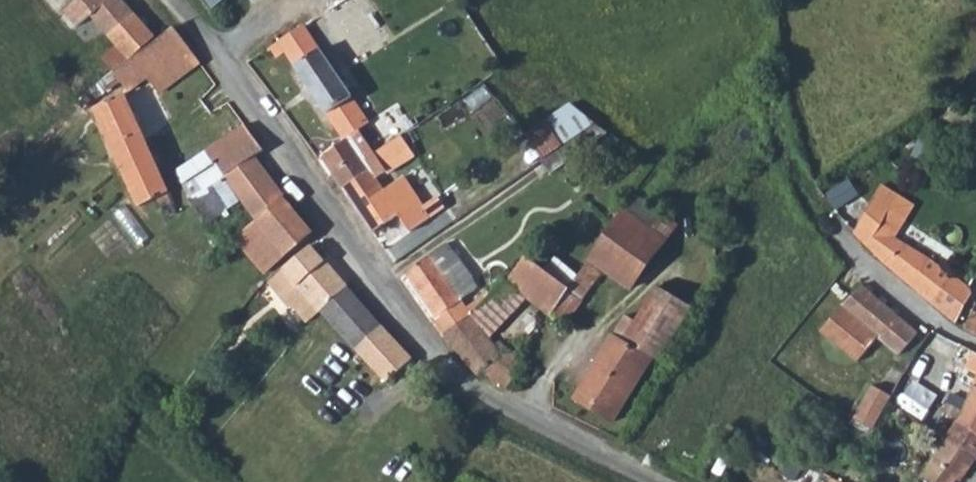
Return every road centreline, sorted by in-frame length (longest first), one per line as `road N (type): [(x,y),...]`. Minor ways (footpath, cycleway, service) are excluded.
road 1 (residential): [(656,481),(489,404),(428,348),(185,0)]
road 2 (residential): [(835,231),(924,319),(975,345)]

